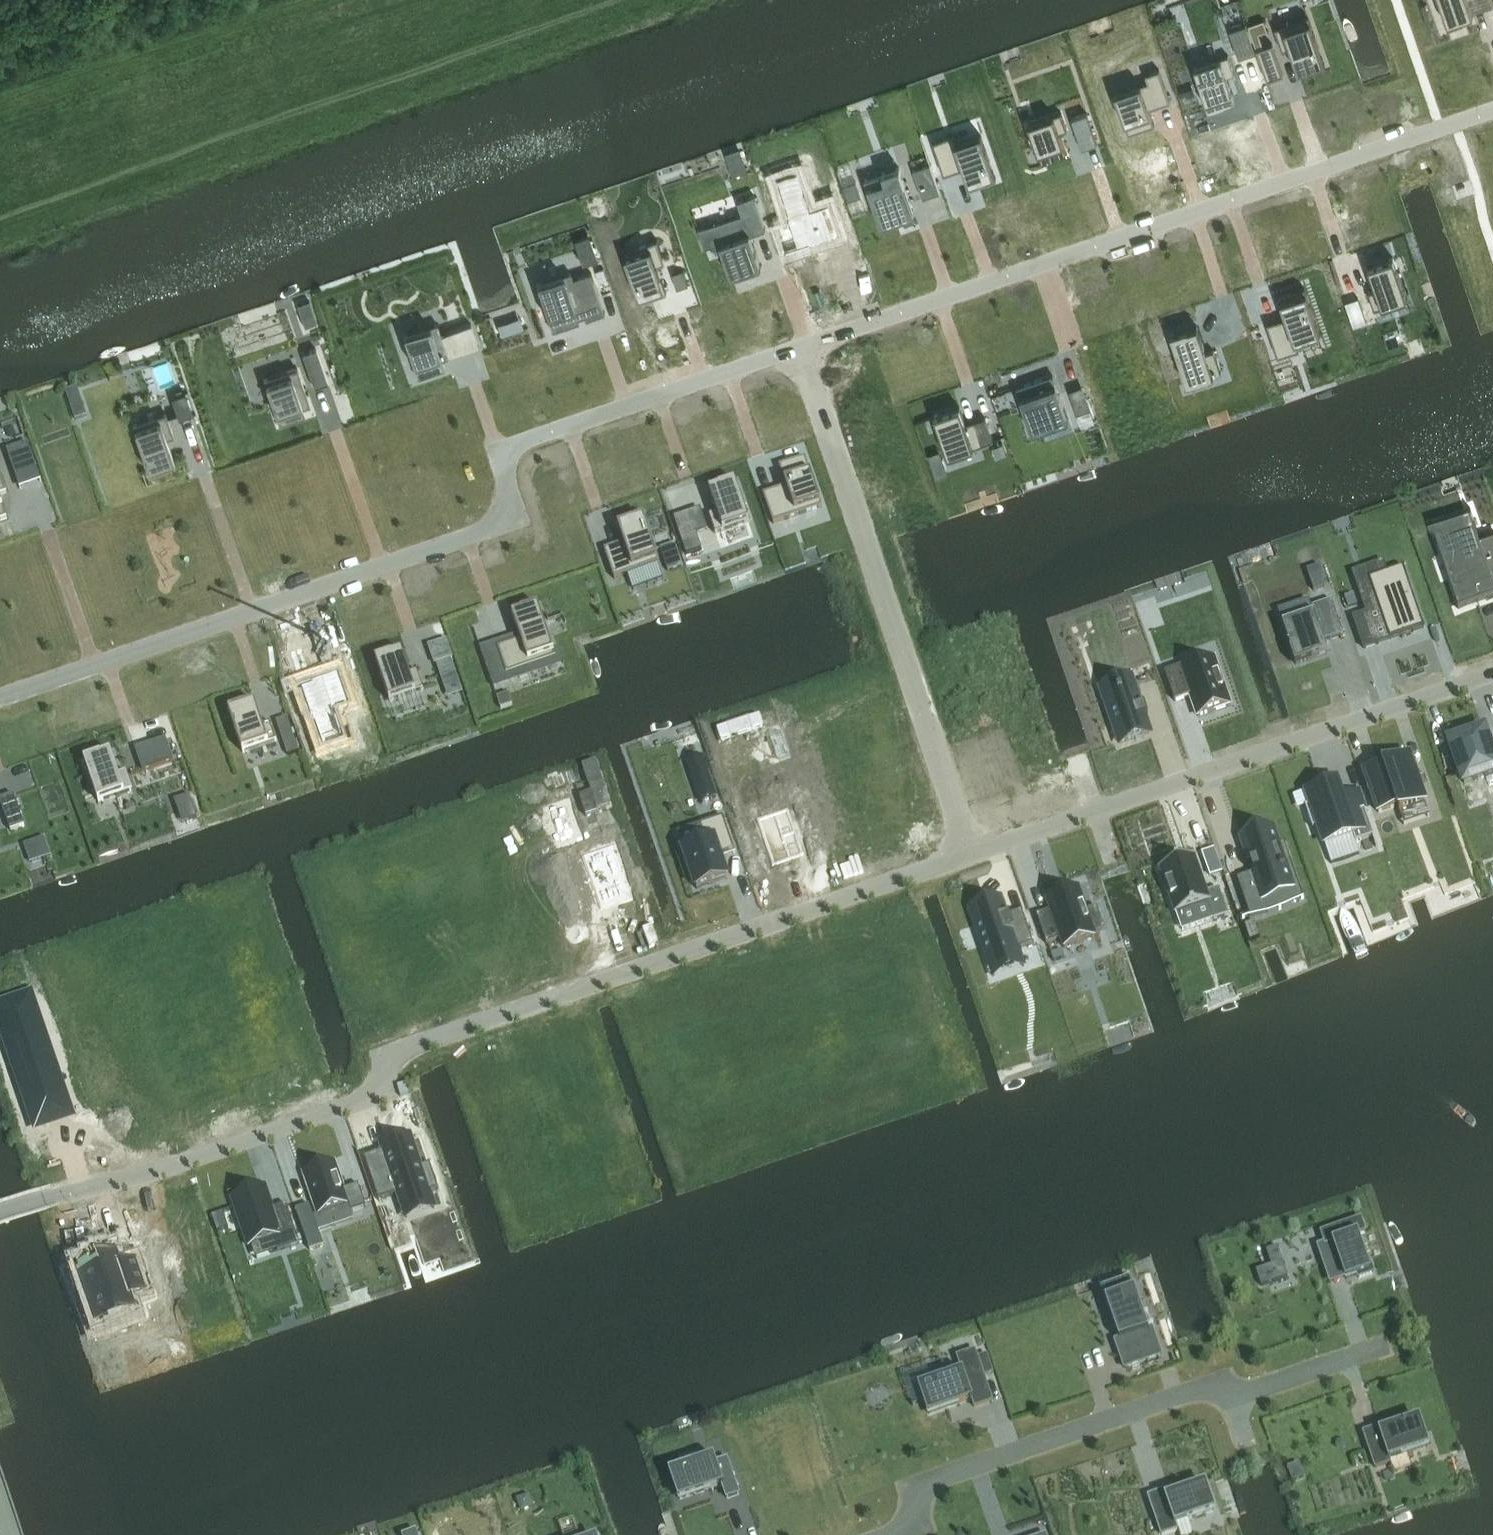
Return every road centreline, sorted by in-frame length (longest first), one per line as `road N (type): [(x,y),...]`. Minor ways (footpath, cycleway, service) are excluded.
road 1 (residential): [(968,855),(386,1054),(378,1092),(151,1171),(0,1213)]
road 2 (residential): [(799,344),(525,439),(510,450),(505,521),(0,694)]
road 3 (residential): [(1492,109),(799,344)]
road 4 (residential): [(1492,674),(968,855)]
road 5 (residential): [(799,344),(968,855)]
road 6 (residential): [(1294,1372),(1206,1389),(922,1486),(915,1524),(884,1534)]

